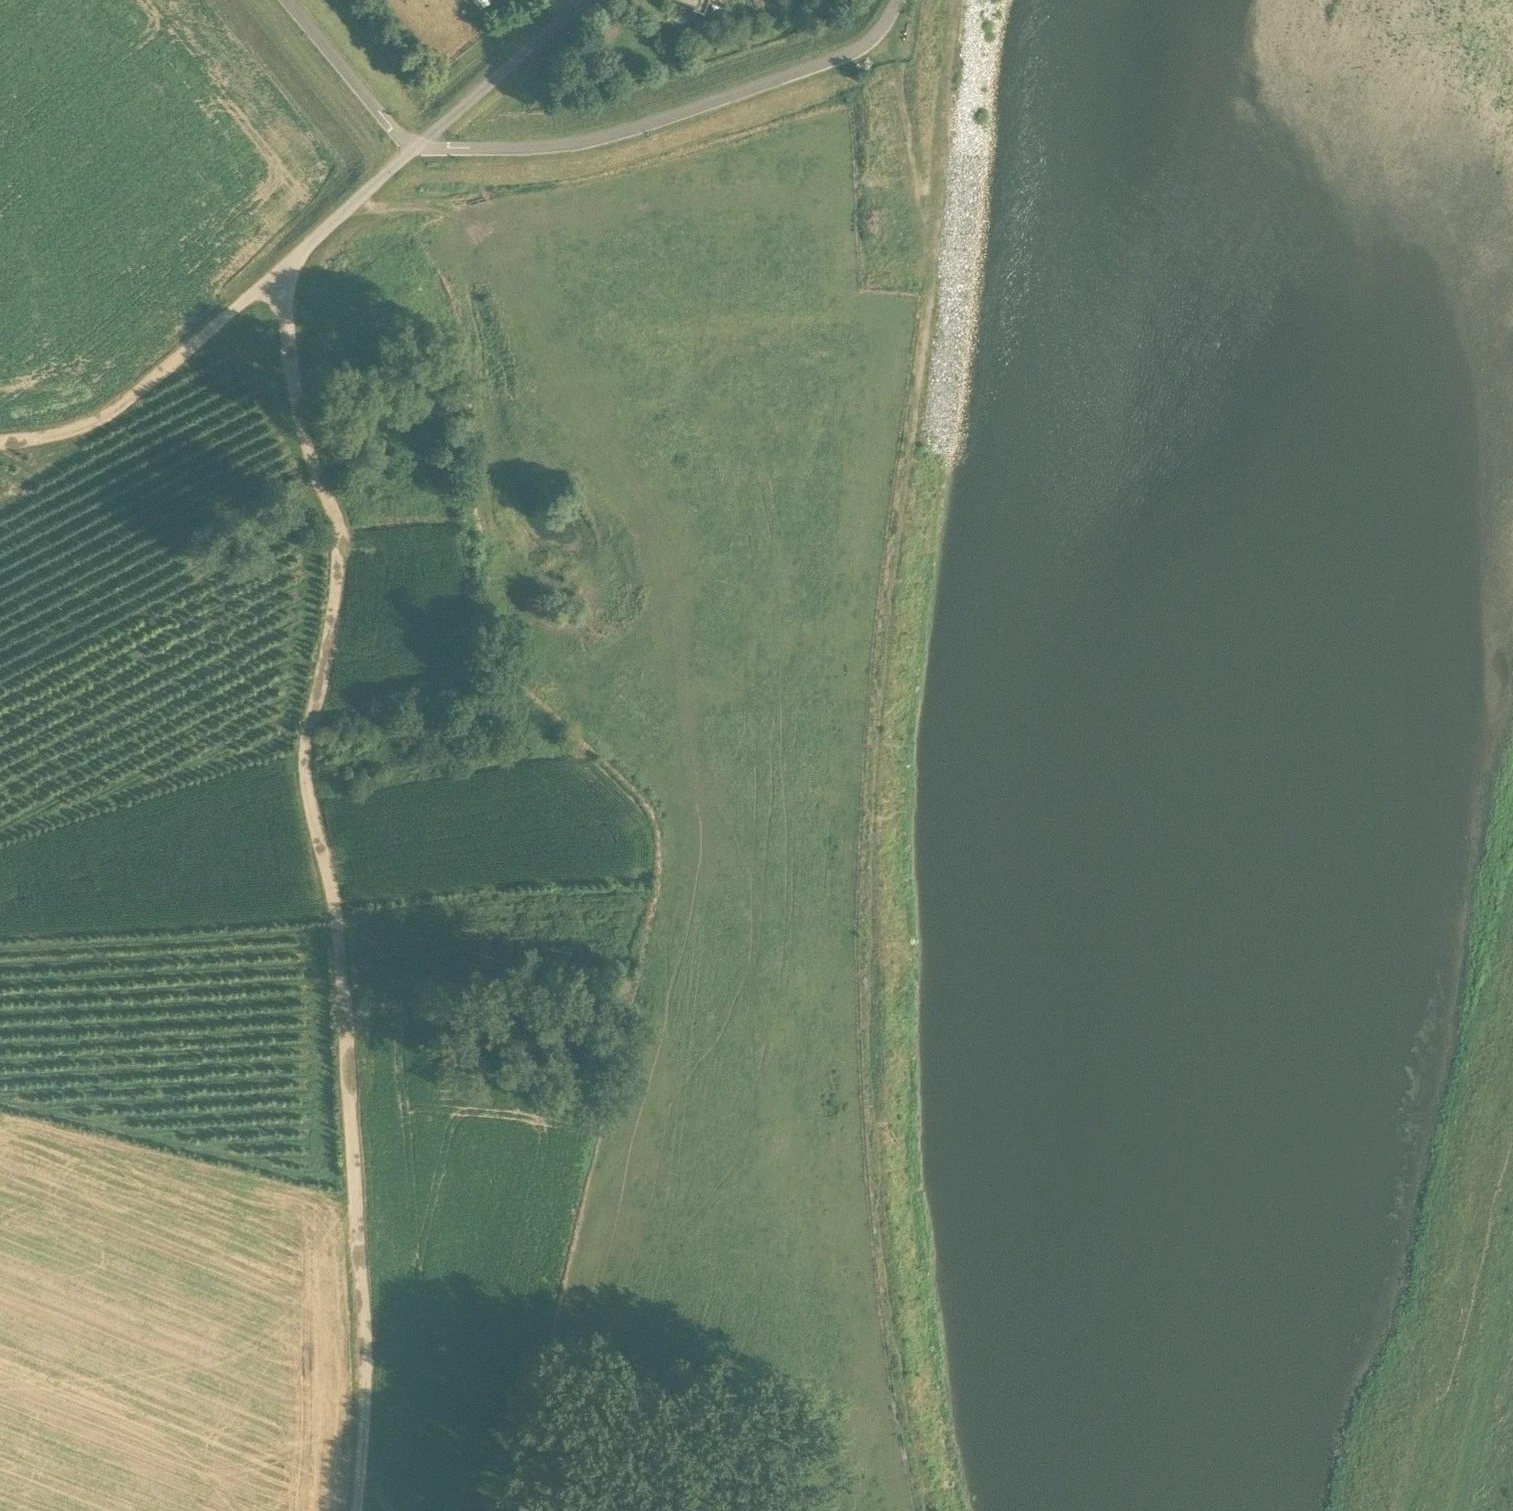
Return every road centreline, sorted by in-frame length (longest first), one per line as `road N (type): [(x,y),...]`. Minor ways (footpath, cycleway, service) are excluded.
road 1 (track): [(920,1510),(872,1176),(867,922),(959,0)]
road 2 (track): [(353,1510),(361,1362),(344,1022),(336,924),(305,778),(338,572),(289,337)]
road 3 (track): [(216,321),(107,411),(72,427),(0,439)]
road 4 (unclassified): [(579,0),(414,143)]
road 5 (unclassified): [(287,261),(414,143)]

